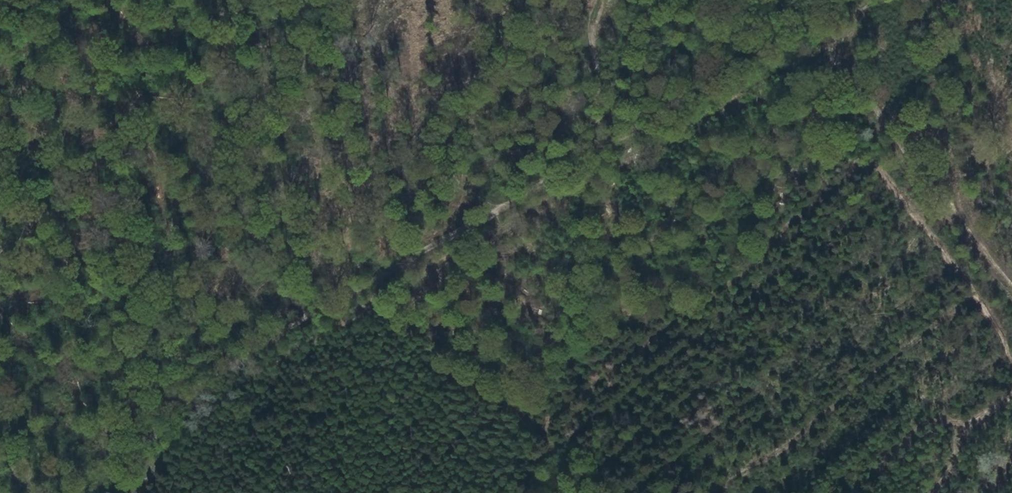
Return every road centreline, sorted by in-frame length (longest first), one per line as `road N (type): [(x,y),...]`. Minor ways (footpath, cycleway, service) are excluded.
road 1 (track): [(1011,287),(814,40),(276,350),(161,444),(119,492)]

